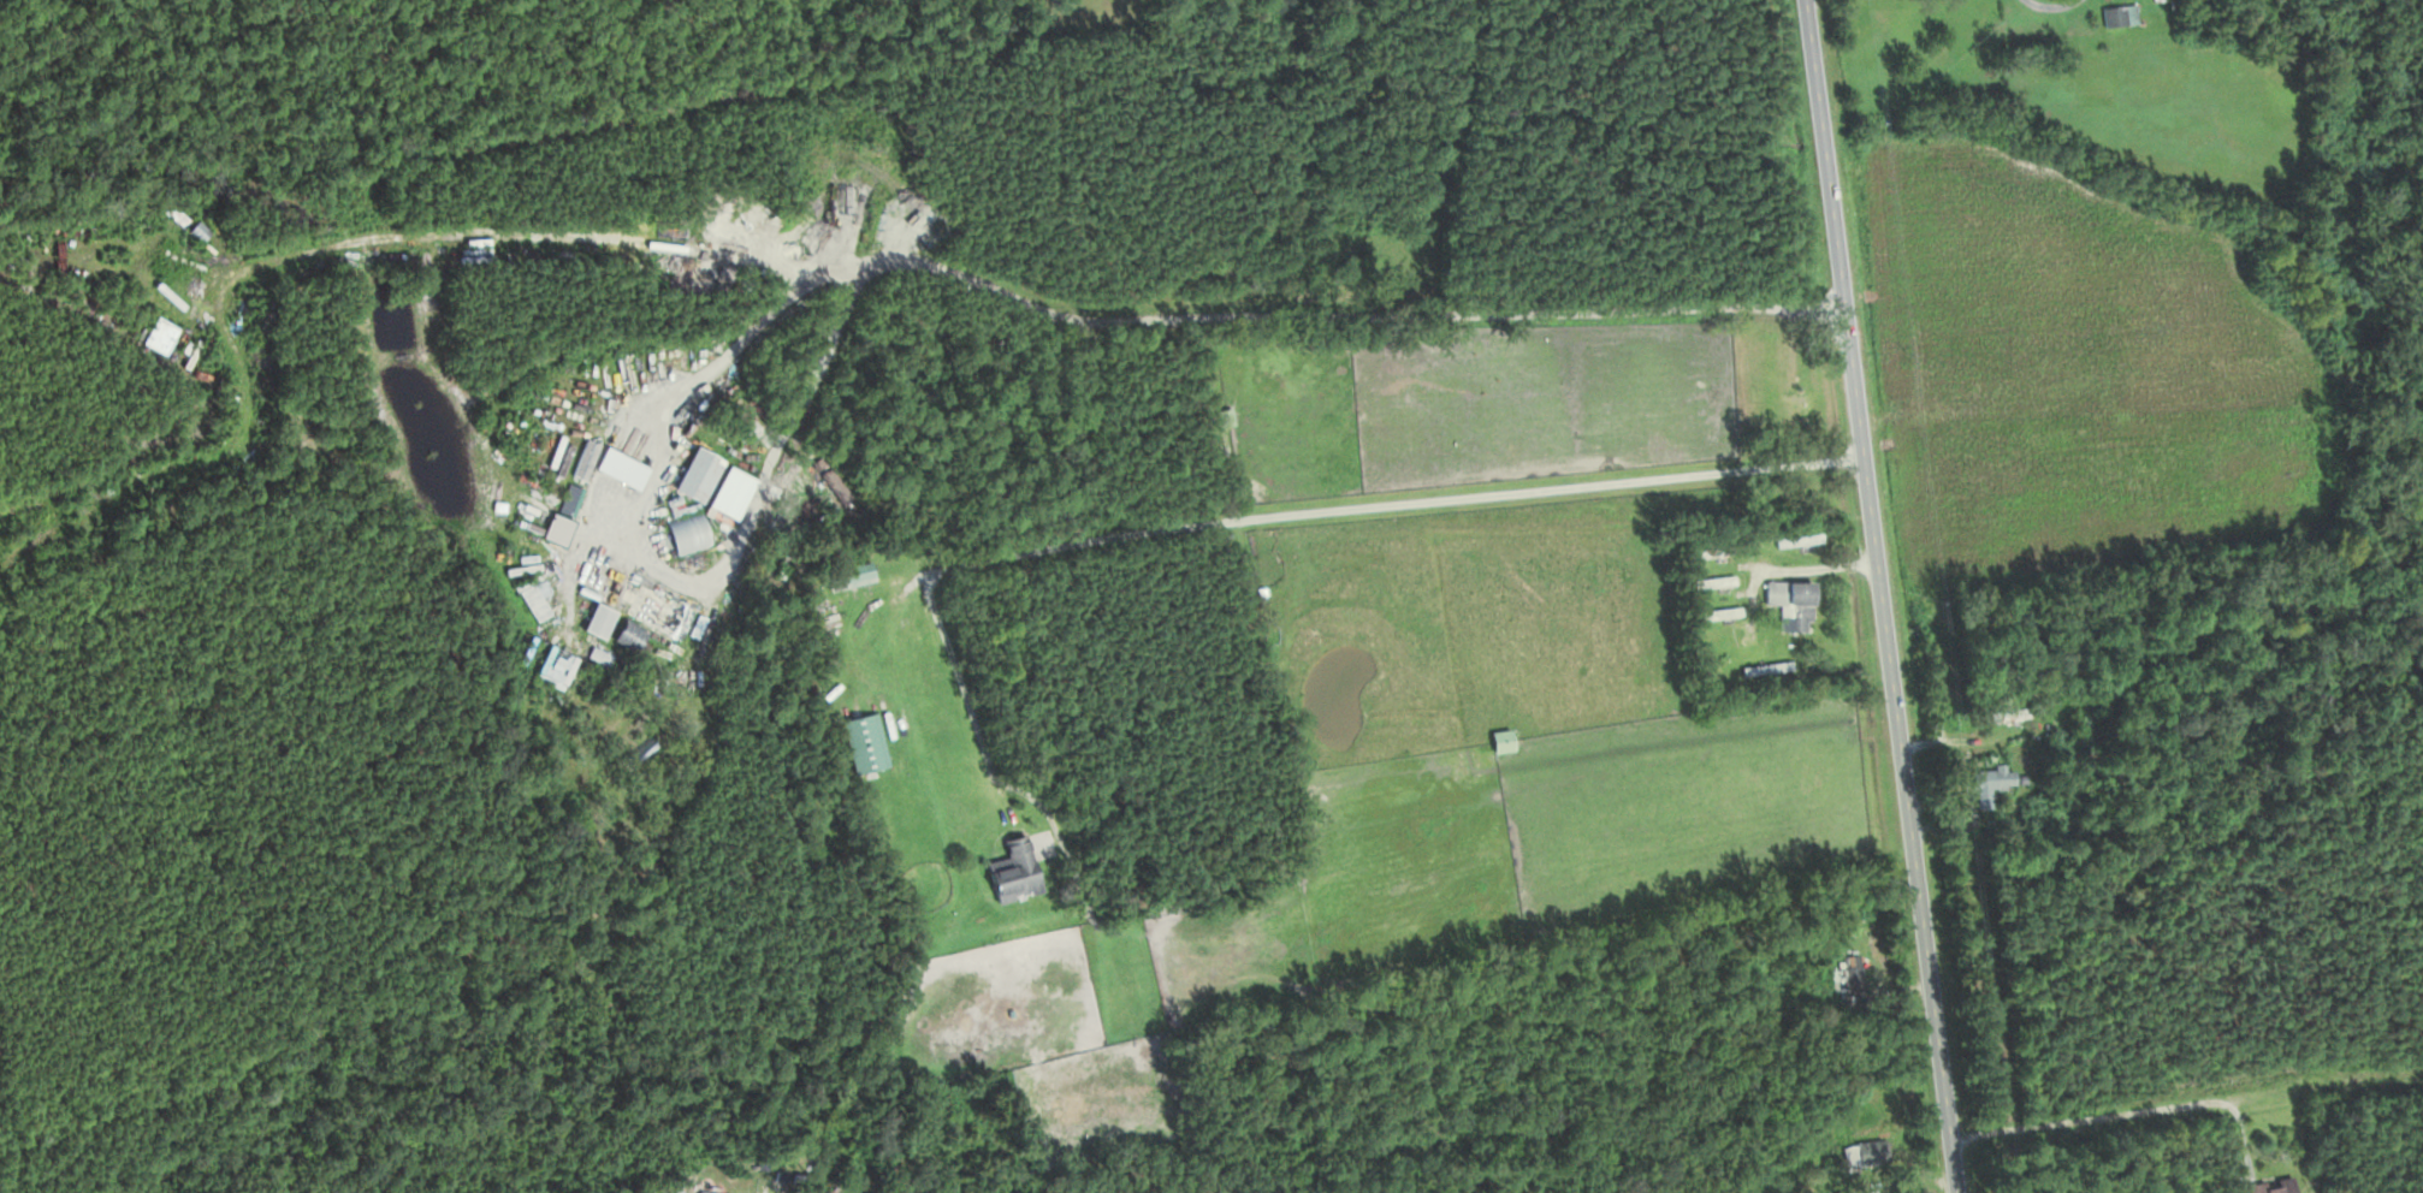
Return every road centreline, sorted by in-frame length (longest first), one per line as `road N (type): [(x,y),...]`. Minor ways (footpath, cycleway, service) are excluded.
road 1 (primary): [(1958,1192),(1807,0)]
road 2 (residential): [(1877,562),(1760,572),(1753,578),(1749,636)]

